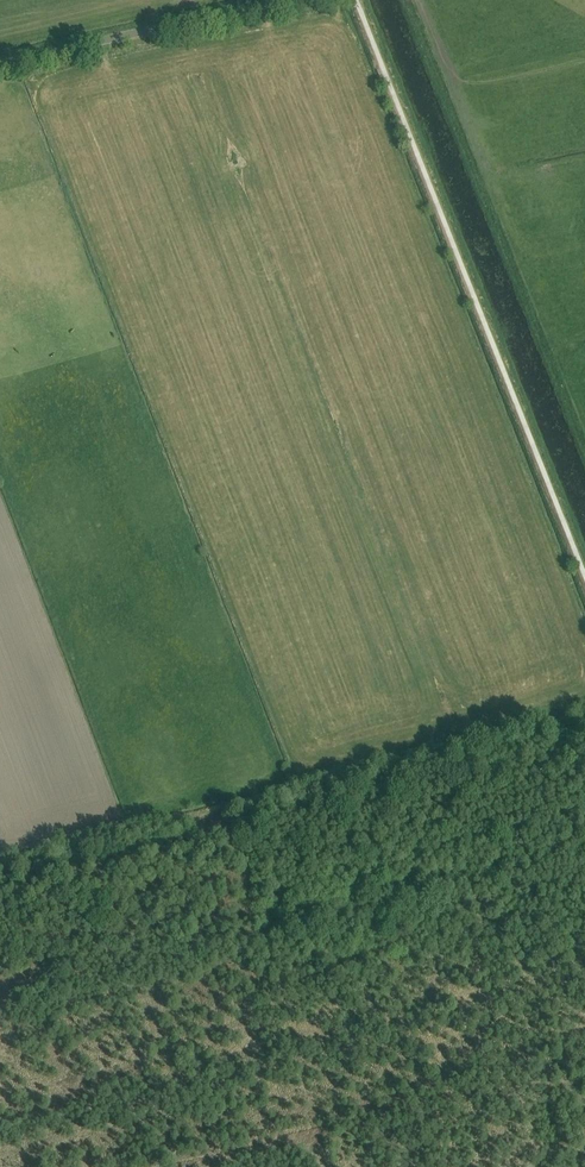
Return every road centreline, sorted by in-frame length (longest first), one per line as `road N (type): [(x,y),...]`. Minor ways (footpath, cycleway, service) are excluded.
road 1 (unclassified): [(283,0),(0,61)]

